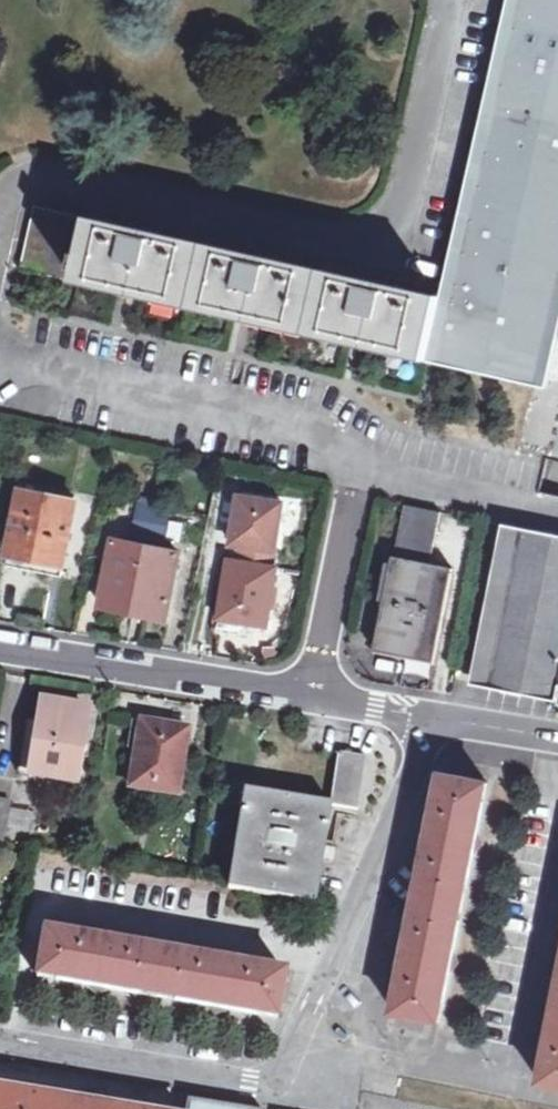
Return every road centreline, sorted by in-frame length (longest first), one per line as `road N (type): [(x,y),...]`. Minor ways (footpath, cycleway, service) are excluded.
road 1 (unclassified): [(448,0),(398,222),(378,239),(339,243),(35,177),(18,183),(0,223)]
road 2 (residential): [(0,645),(437,721)]
road 3 (unclassified): [(286,1081),(437,721)]
road 4 (unclassified): [(286,1081),(0,1035)]
road 5 (residential): [(557,738),(437,721)]

